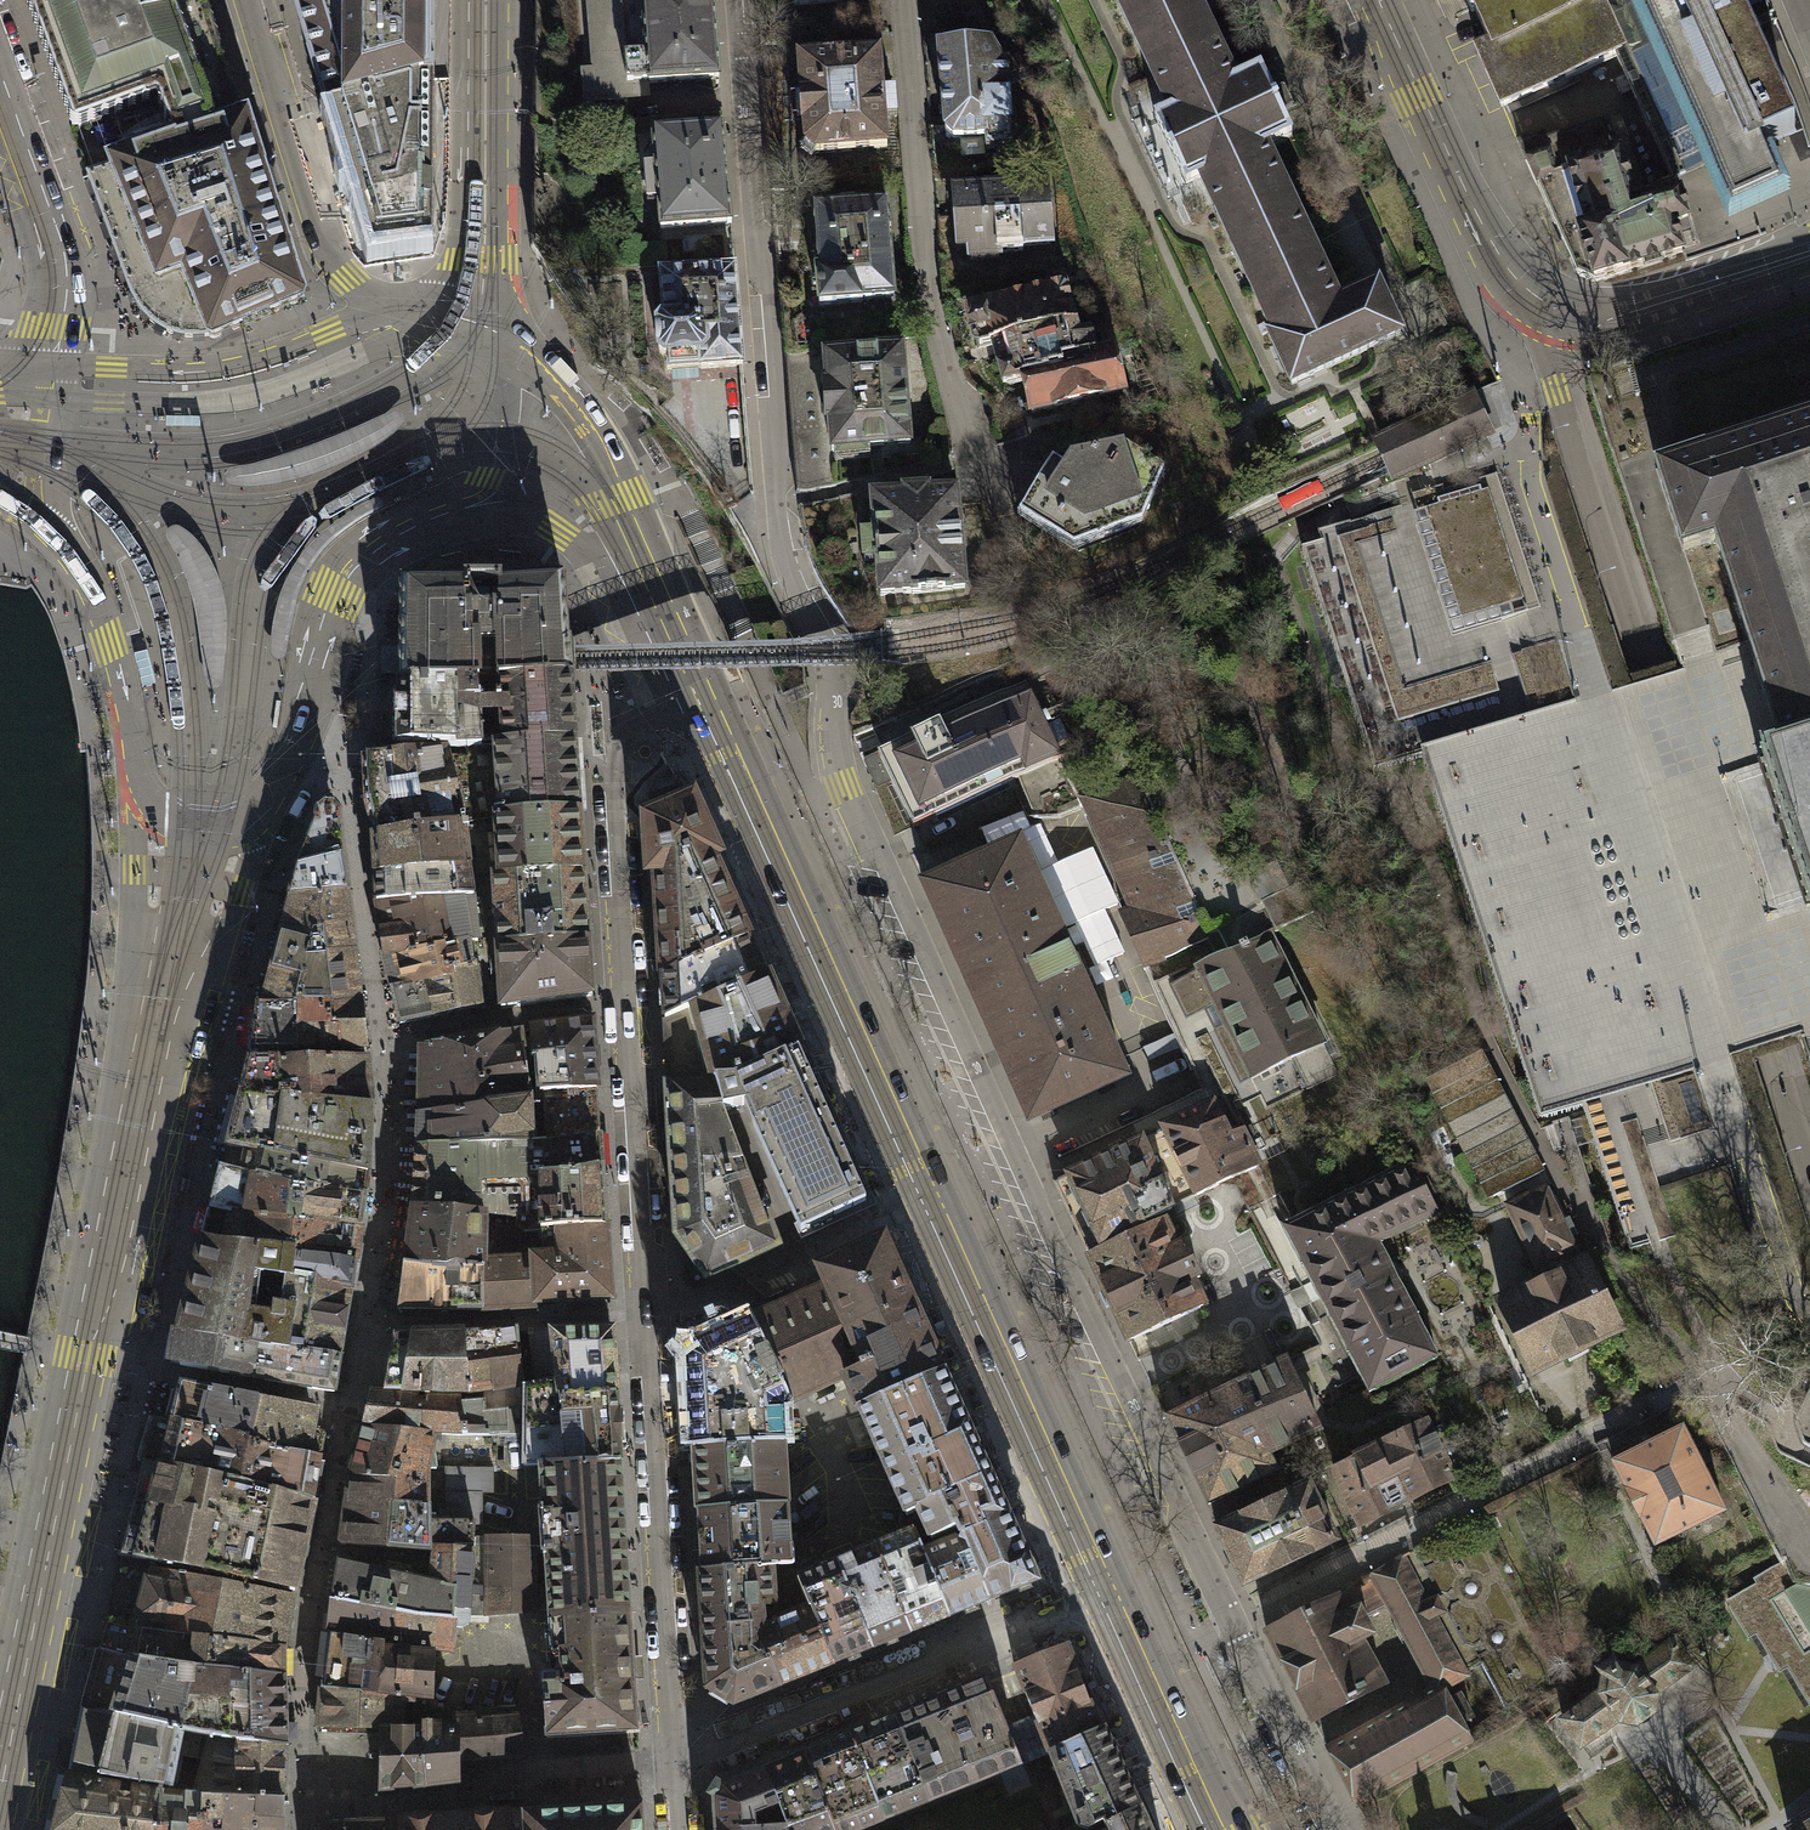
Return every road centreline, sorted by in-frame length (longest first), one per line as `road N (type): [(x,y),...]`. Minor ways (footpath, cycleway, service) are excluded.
road 1 (residential): [(1338,1829),(1011,1164),(839,774),(834,678),(798,595),(777,518),(741,0)]
road 2 (residential): [(686,680),(635,723),(614,757),(620,1003),(674,1759)]
road 3 (tertiary): [(686,680),(1096,1591)]
road 4 (tertiary): [(1554,307),(1556,387),(1651,673),(1607,769),(1674,974),(1770,1044),(1809,1170)]
road 5 (tertiary): [(158,1007),(0,1784)]
road 6 (residential): [(902,0),(925,275),(992,505)]
road 7 (residential): [(1096,1591),(674,1759)]
road 8 (tertiary): [(1377,0),(1492,244),(1518,281),(1554,307)]
road 9 (tertiary): [(390,311),(345,278),(329,250),(253,0)]
road 10 (tertiary): [(390,311),(240,366),(96,368),(53,382)]
road 11 (tertiary): [(272,802),(338,594),(380,549),(437,520)]
road 12 (tertiary): [(477,323),(487,0)]
road 13 (tertiary): [(644,580),(598,433),(537,361),(477,323)]
road 14 (tertiary): [(0,103),(59,270),(53,382)]
road 15 (tertiary): [(52,533),(96,601),(129,706),(142,790)]
road 16 (tertiary): [(1554,307),(1599,314),(1663,301),(1809,253)]
road 17 (tertiary): [(1096,1591),(1204,1829)]
road 18 (tertiary): [(158,1007),(224,933),(246,892),(272,802)]
road 19 (tertiary): [(437,520),(546,523),(644,580)]
road 20 (tertiary): [(142,790),(136,924),(158,1007)]
road 21 (tertiary): [(437,520),(476,488),(491,439),(494,391),(477,323)]
road 22 (tertiary): [(53,382),(52,533)]
road 23 (tertiary): [(142,790),(188,823),(249,819),(272,802)]

